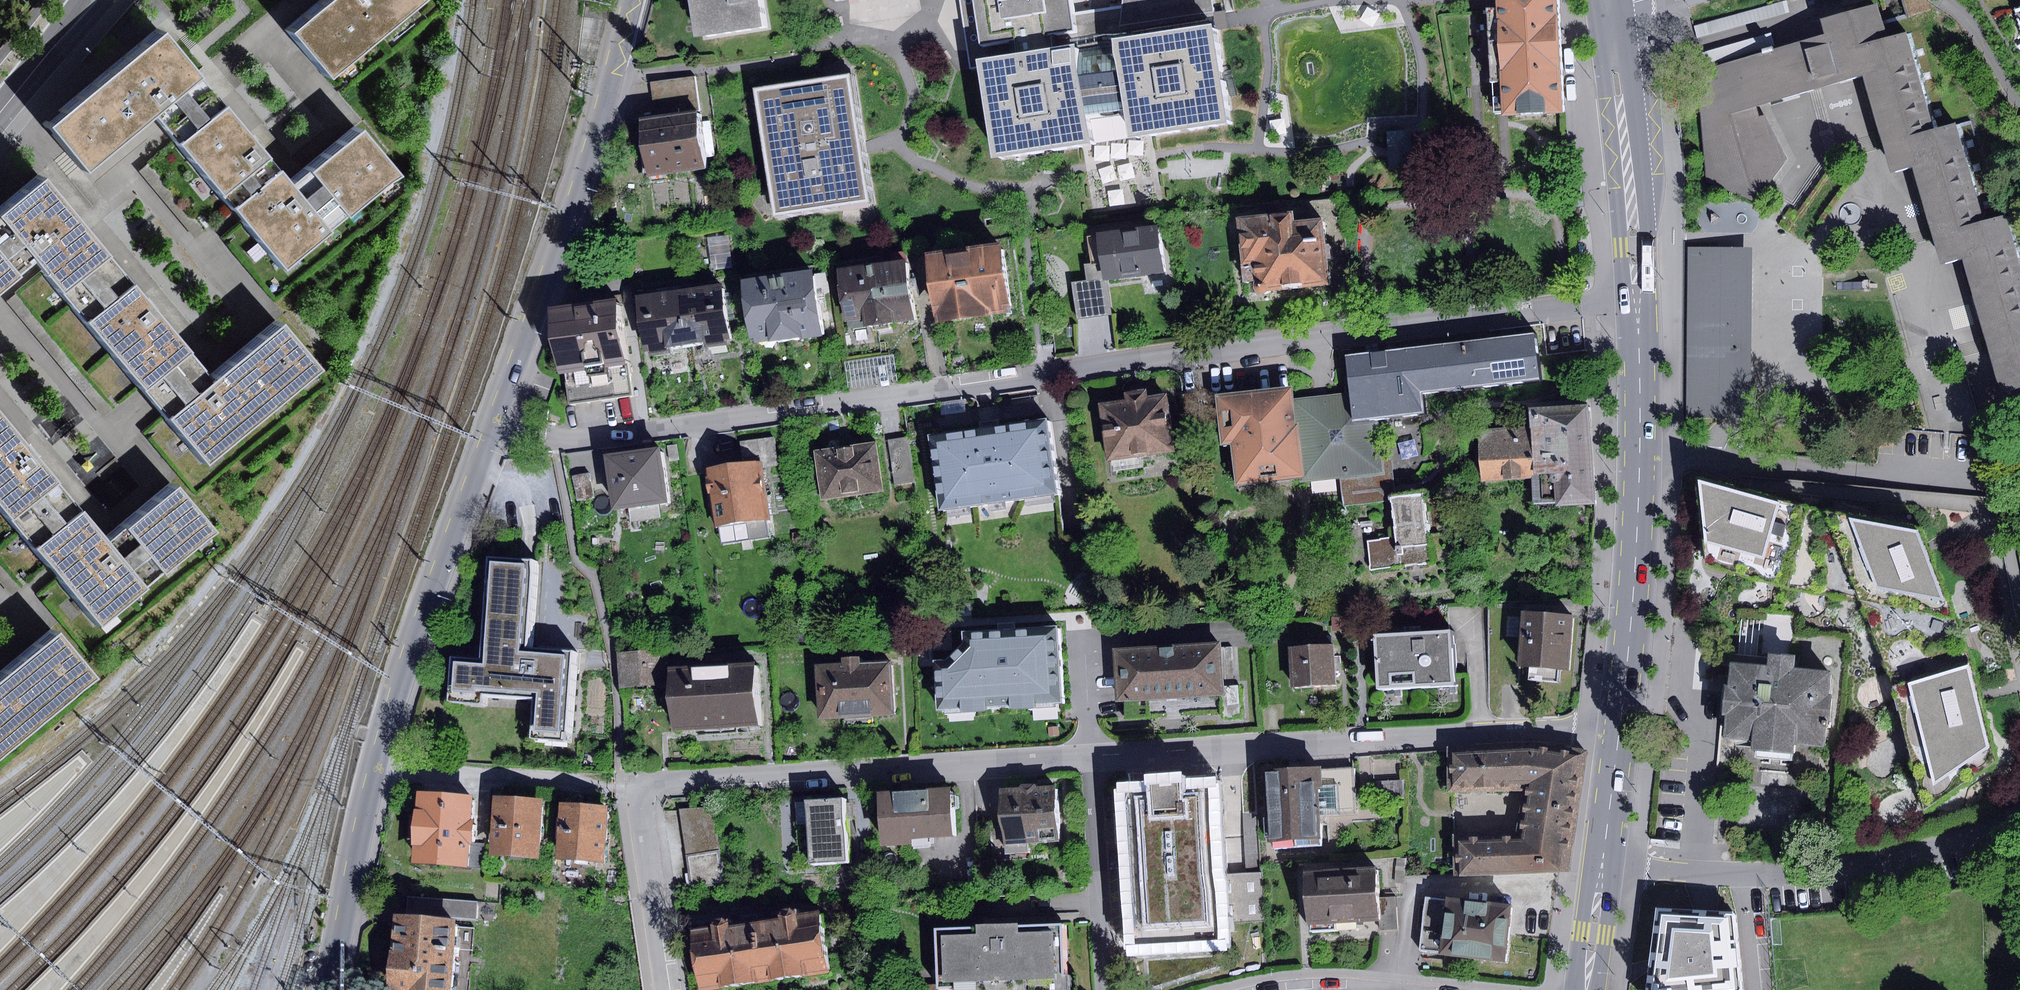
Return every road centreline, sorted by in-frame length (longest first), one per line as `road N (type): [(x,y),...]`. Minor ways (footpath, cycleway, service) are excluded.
road 1 (residential): [(1638,299),(555,440),(494,429)]
road 2 (residential): [(1095,755),(653,781),(638,802),(667,989)]
road 3 (residential): [(330,989),(393,705),(494,429)]
road 4 (residential): [(1620,727),(1095,755)]
road 5 (residential): [(494,429),(579,199),(632,0)]
road 6 (primary): [(1638,299),(1640,457),(1620,727)]
road 7 (unclassified): [(1602,867),(1807,873),(1922,852),(2019,820)]
road 8 (primary): [(1609,6),(1638,299)]
road 9 (residential): [(1104,989),(1095,755)]
road 10 (tertiary): [(0,111),(89,0)]
road 11 (primary): [(1620,727),(1602,867)]
road 12 (primary): [(1602,867),(1586,989)]

